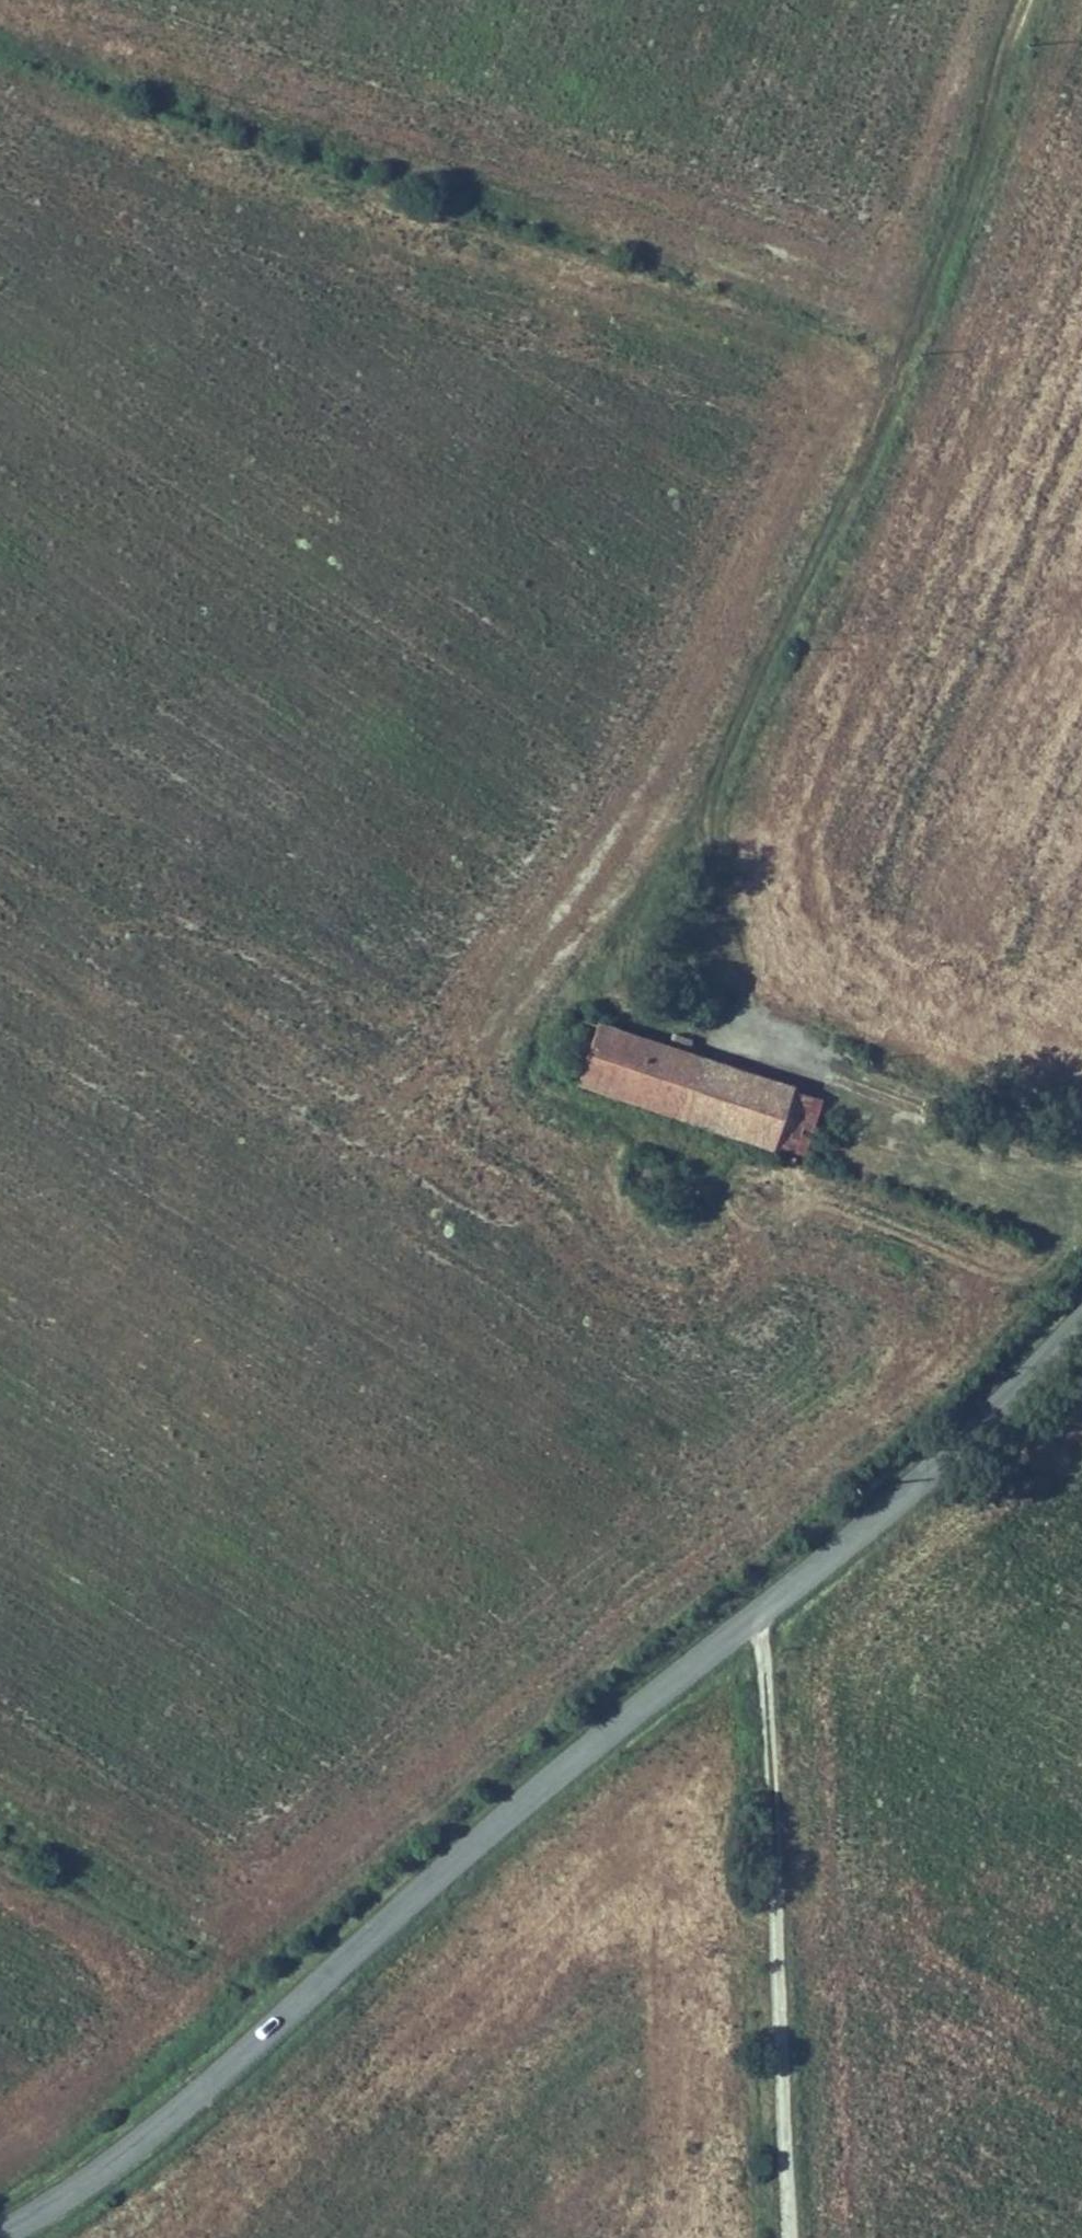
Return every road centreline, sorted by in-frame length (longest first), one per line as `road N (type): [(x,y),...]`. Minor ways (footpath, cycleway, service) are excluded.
road 1 (track): [(1081,1158),(848,1086),(753,1030),(735,999),(705,861),(711,810),(766,663),(878,428),(923,309),(1022,0)]
road 2 (tertiary): [(1081,1322),(919,1484),(494,1829),(110,2166),(0,2235)]

